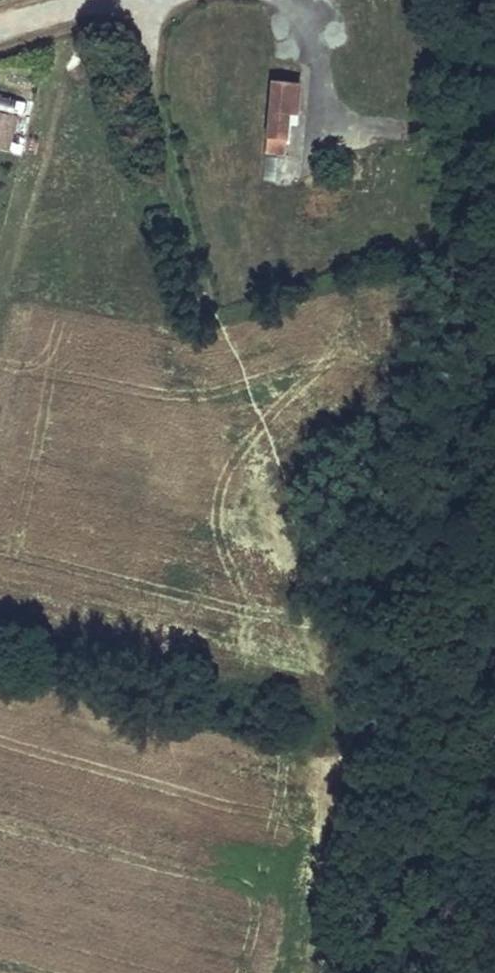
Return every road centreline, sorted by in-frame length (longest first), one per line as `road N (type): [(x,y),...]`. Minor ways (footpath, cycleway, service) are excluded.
road 1 (residential): [(0,35),(132,0)]

